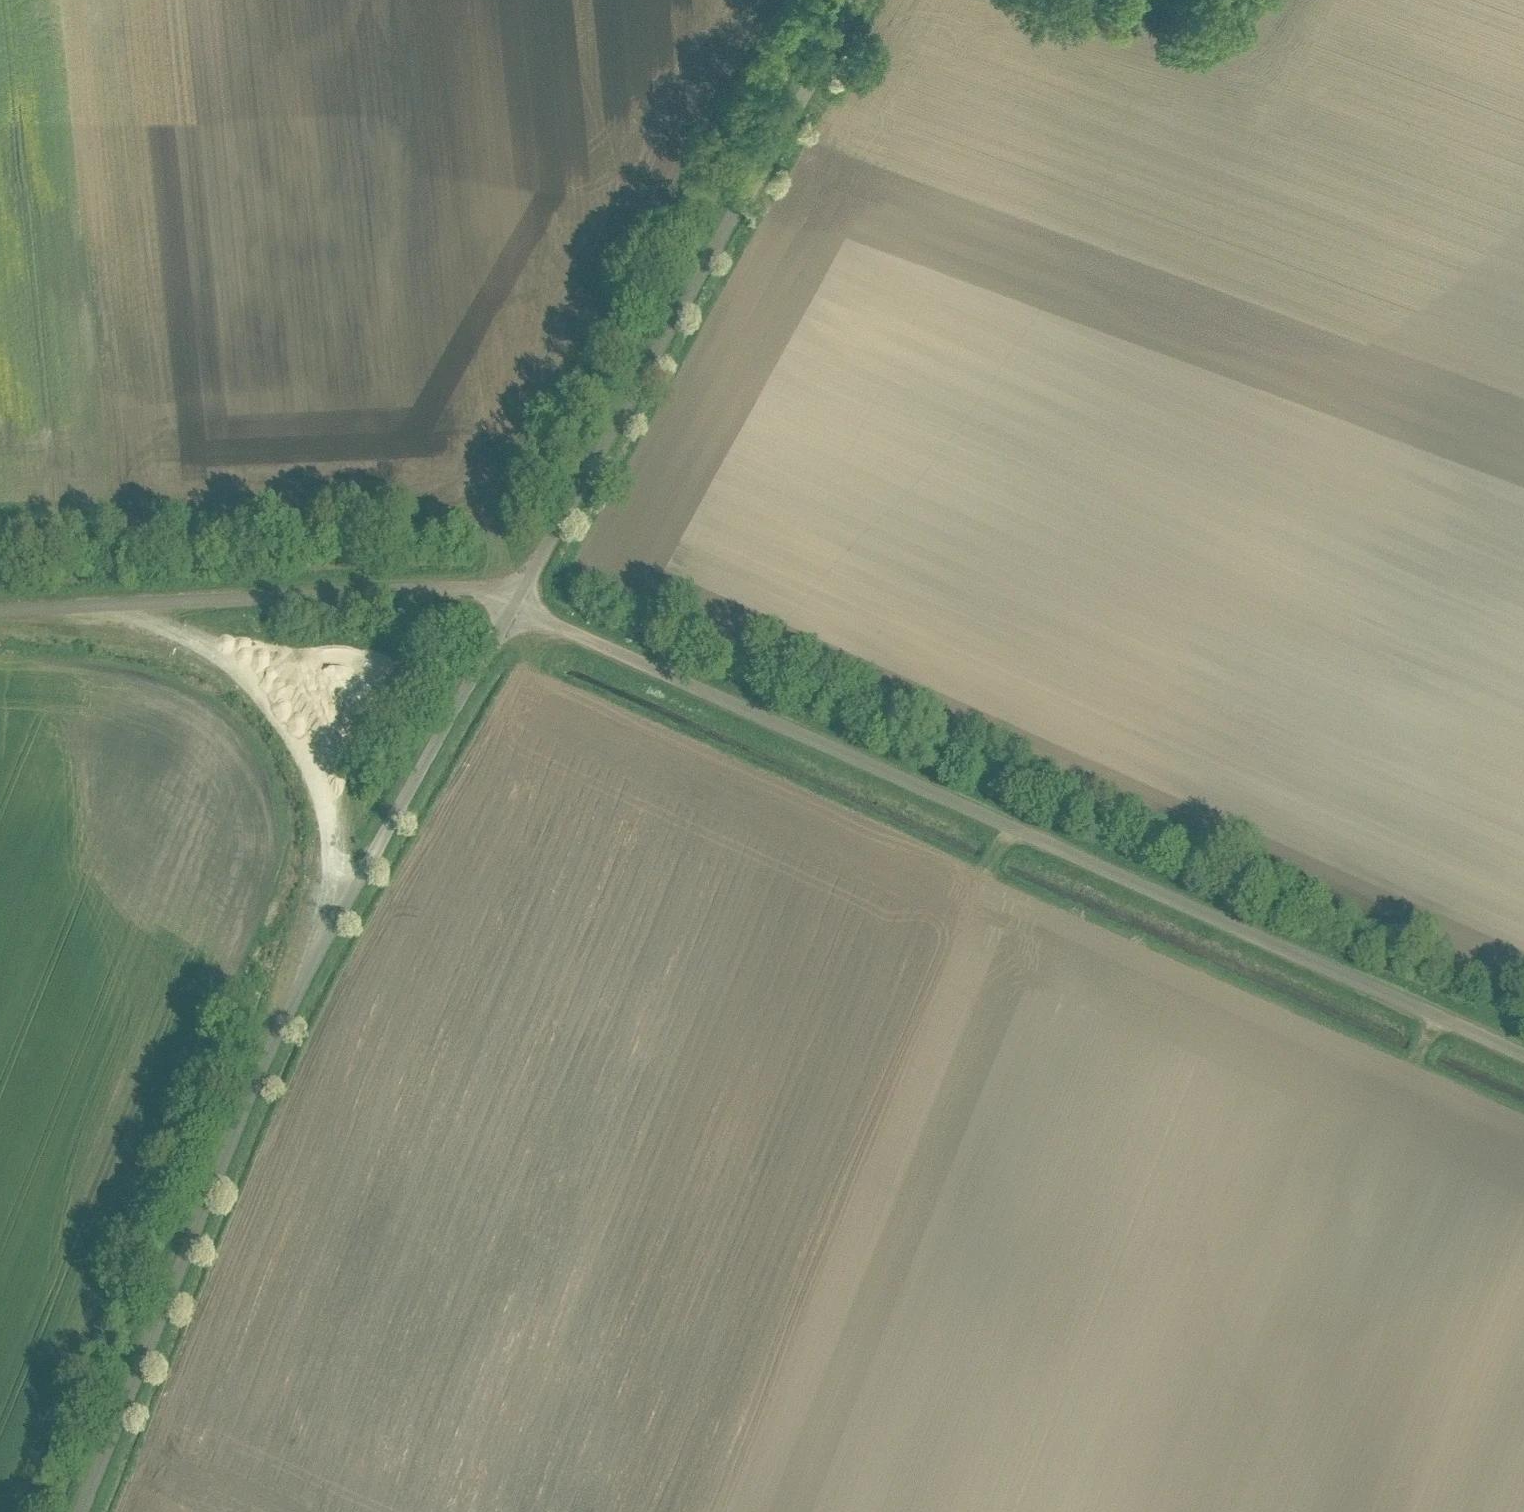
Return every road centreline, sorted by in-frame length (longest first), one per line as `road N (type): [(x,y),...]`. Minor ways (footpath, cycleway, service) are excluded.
road 1 (unclassified): [(1523,1055),(515,602),(482,593),(0,618)]
road 2 (track): [(59,615),(200,651),(260,686),(304,739),(325,800),(335,844),(329,936)]

